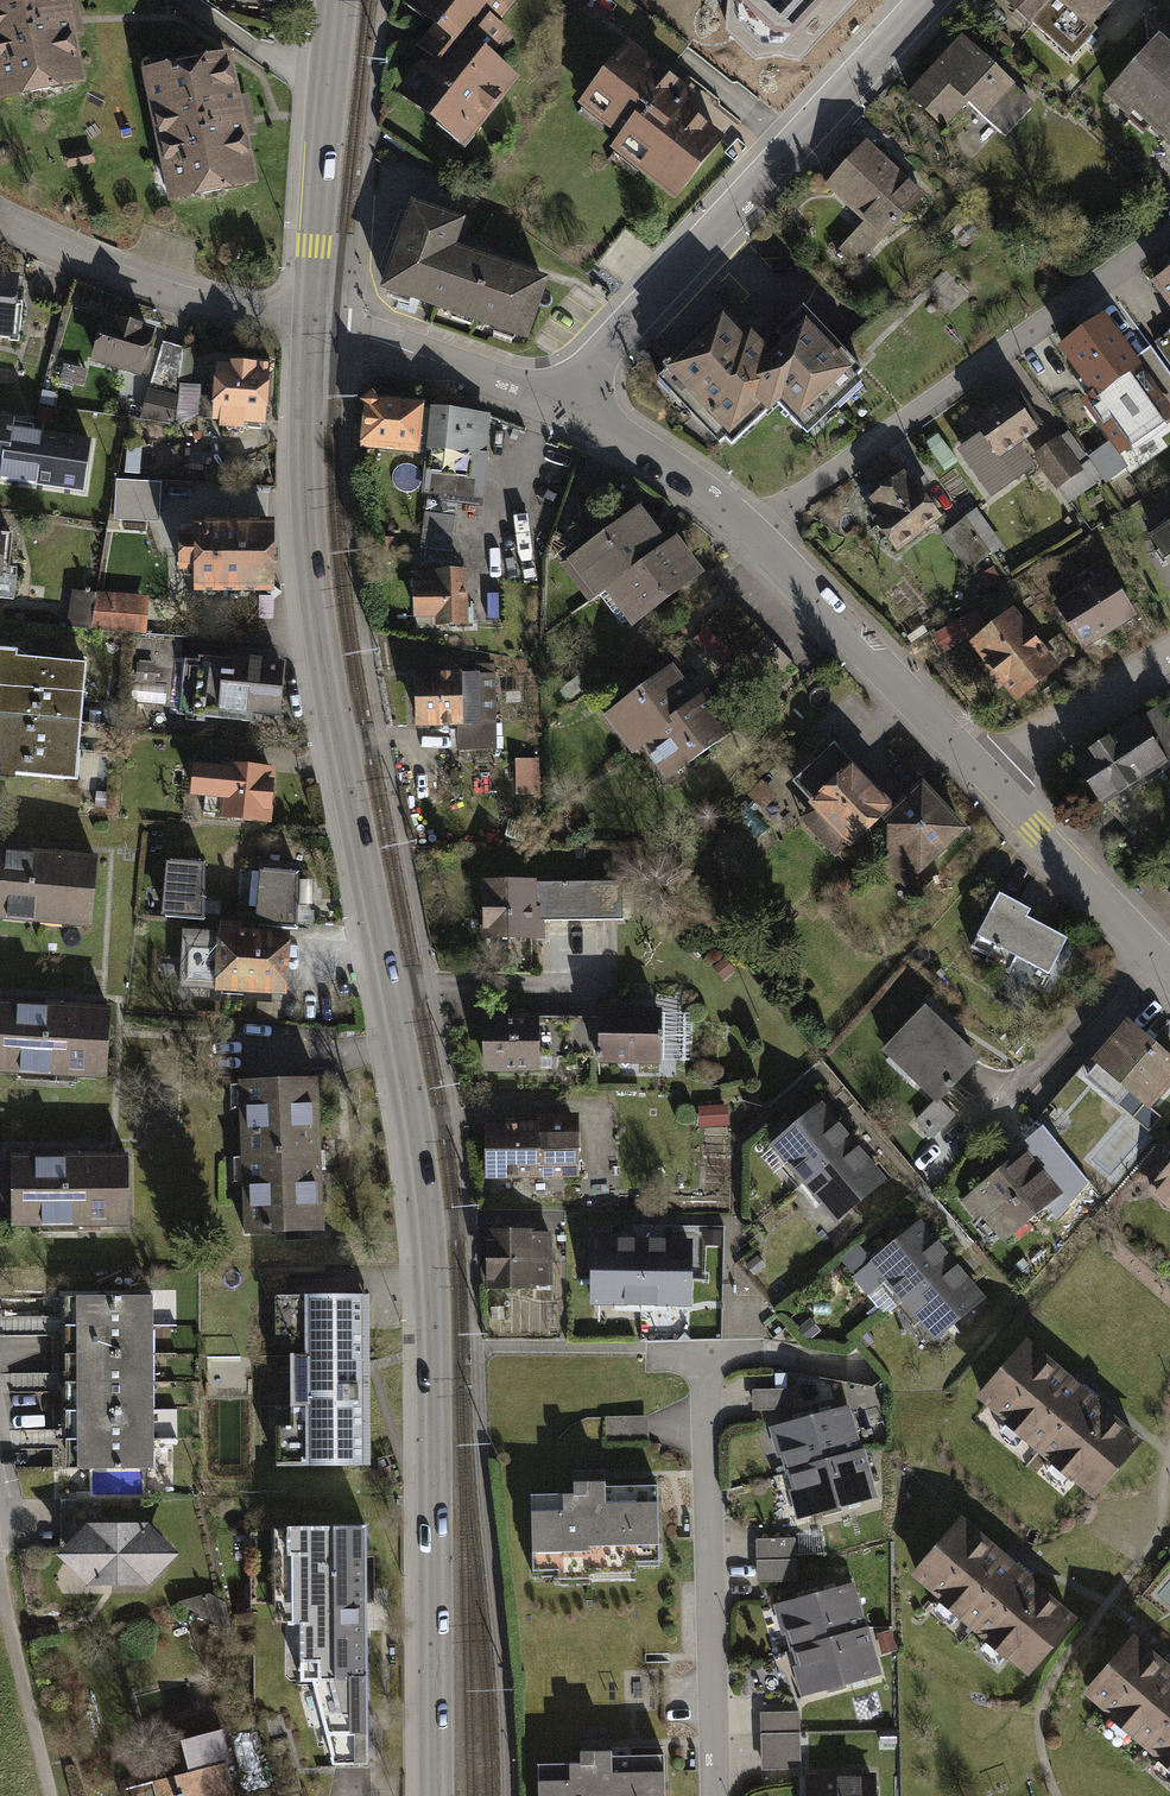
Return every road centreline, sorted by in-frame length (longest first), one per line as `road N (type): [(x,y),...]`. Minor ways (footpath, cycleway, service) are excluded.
road 1 (secondary): [(436,1795),(429,1212),(313,585),(306,483),(313,325)]
road 2 (residential): [(927,0),(557,397)]
road 3 (residential): [(762,533),(820,481),(1169,228)]
road 4 (residential): [(720,1795),(706,1354)]
road 5 (residential): [(762,533),(987,779)]
road 6 (residential): [(313,325),(226,311),(141,284),(0,223)]
road 7 (secondary): [(313,325),(339,0)]
road 8 (residential): [(987,779),(1169,962)]
road 9 (residential): [(313,325),(557,397)]
road 10 (residential): [(557,397),(665,456),(762,533)]
road 11 (residential): [(0,1571),(58,1795)]
road 12 (residential): [(987,779),(1030,739),(1169,654)]

